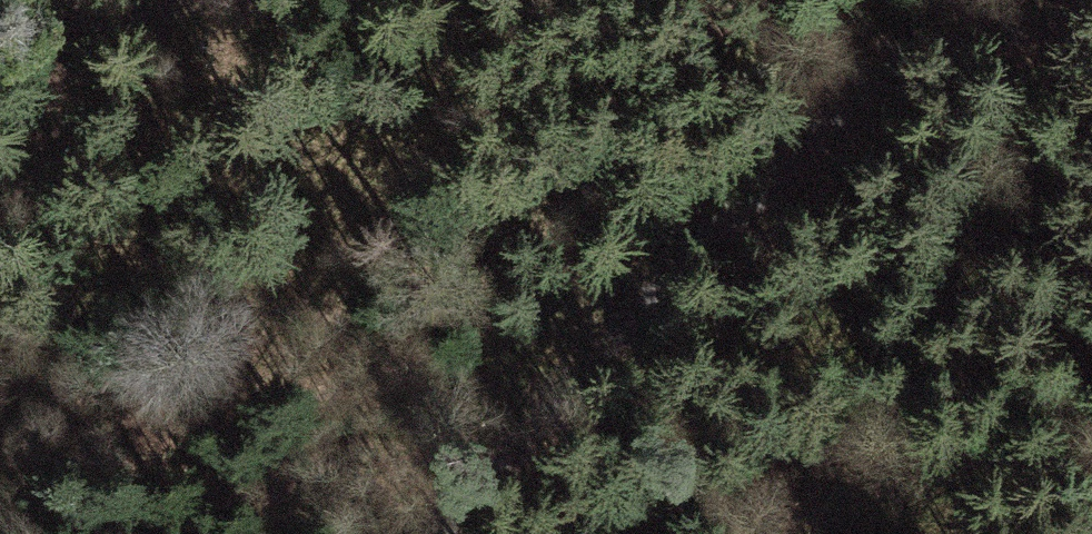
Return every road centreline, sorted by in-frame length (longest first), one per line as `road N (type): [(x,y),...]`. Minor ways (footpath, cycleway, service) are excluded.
road 1 (track): [(414,533),(508,447),(845,85),(988,28),(1091,25)]
road 2 (track): [(988,28),(604,21),(406,12),(323,0)]
road 3 (track): [(154,0),(0,74)]

